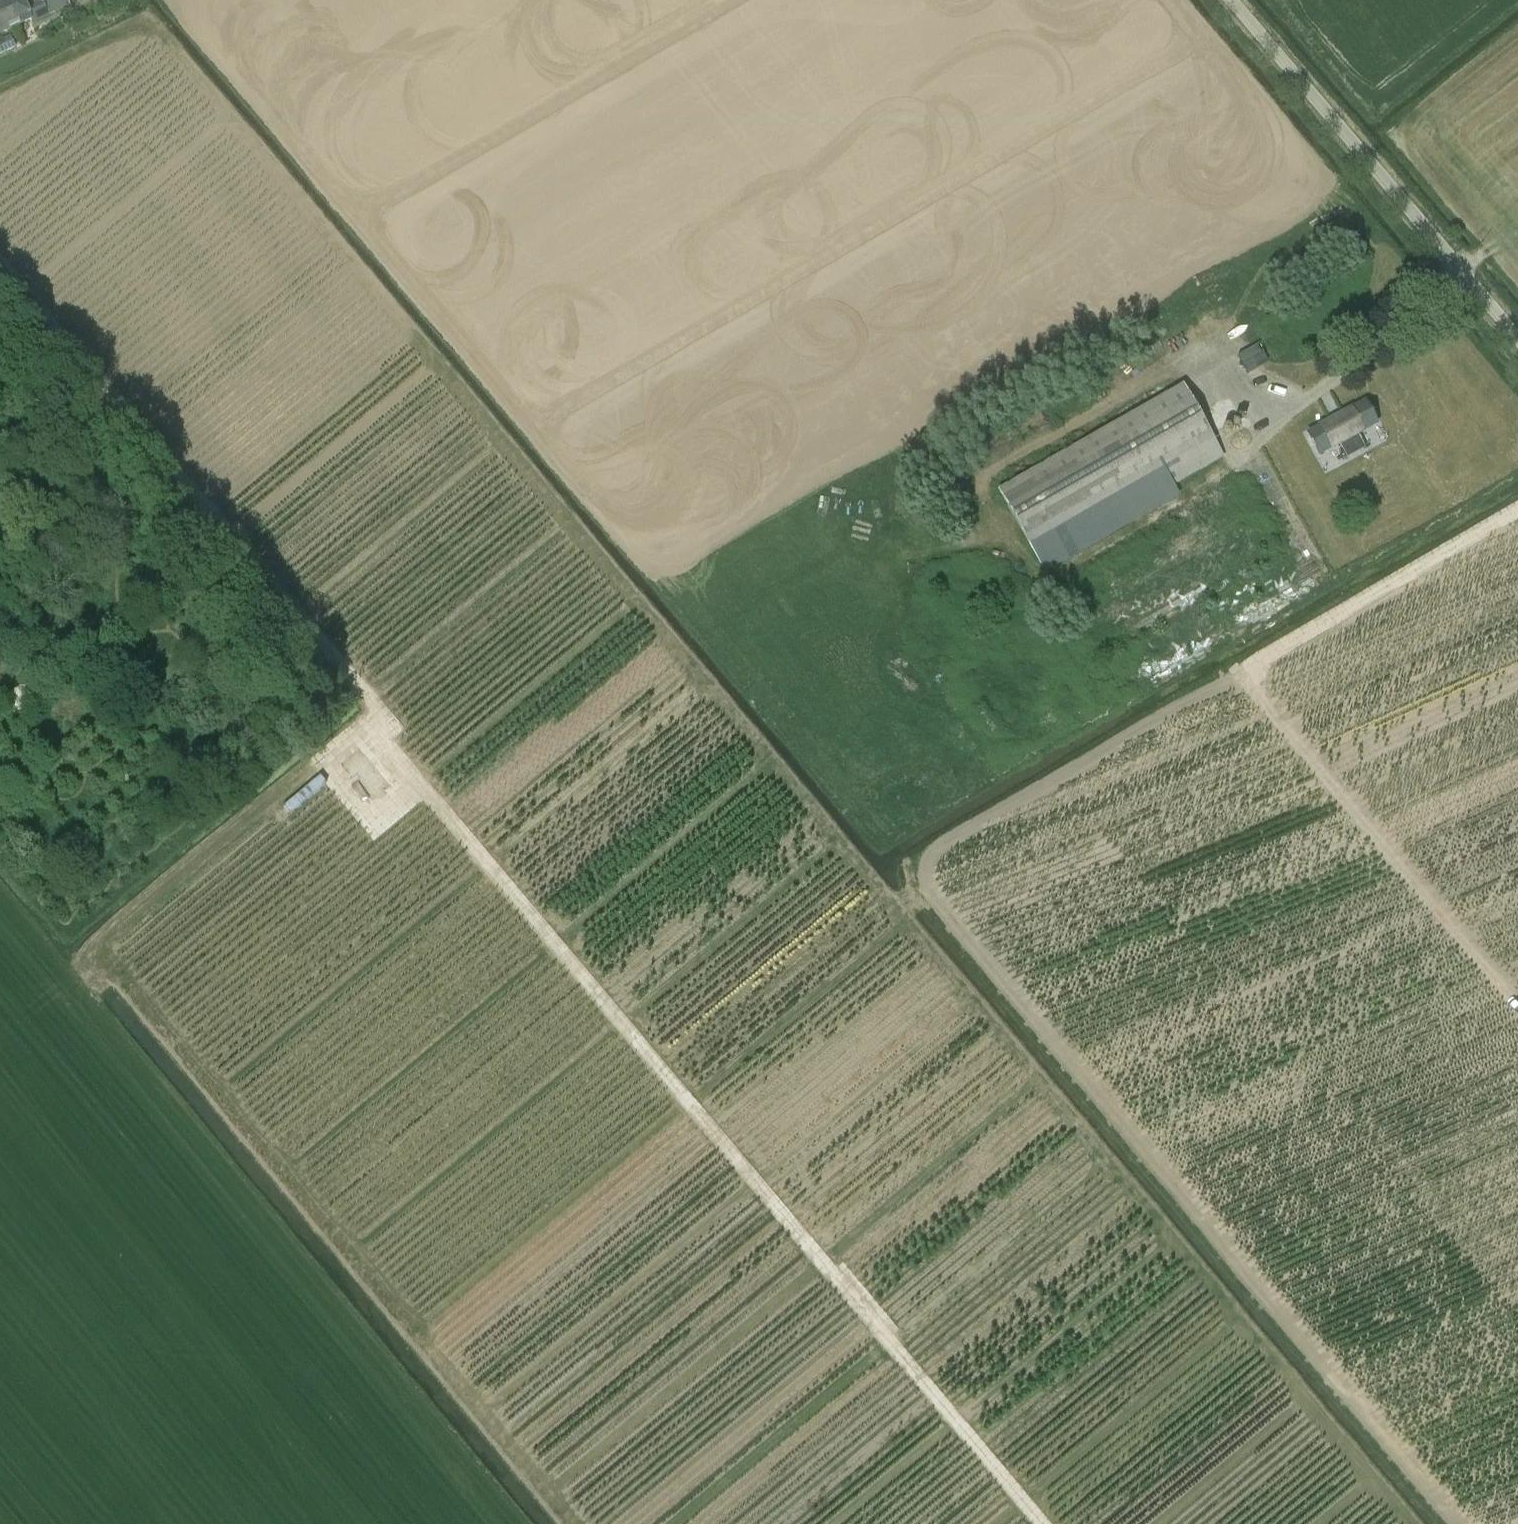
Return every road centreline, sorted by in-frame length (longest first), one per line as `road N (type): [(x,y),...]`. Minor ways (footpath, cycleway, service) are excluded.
road 1 (unclassified): [(1517,349),(1227,0)]

